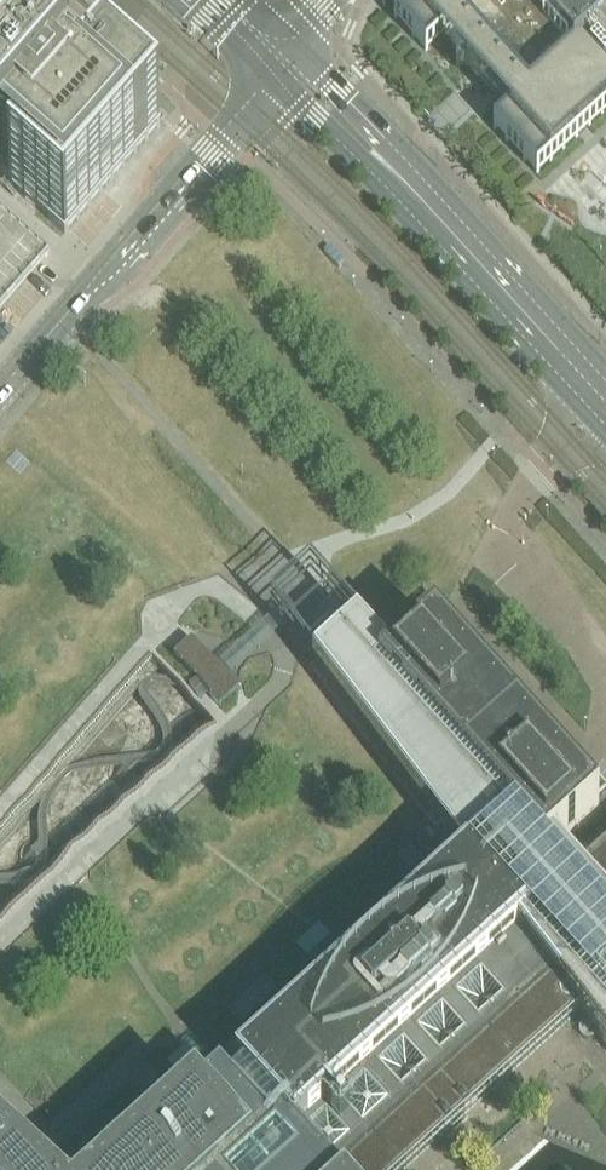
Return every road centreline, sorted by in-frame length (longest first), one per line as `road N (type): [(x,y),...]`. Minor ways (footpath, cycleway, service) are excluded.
road 1 (unclassified): [(0,386),(274,75)]
road 2 (tertiary): [(605,403),(383,165)]
road 3 (tertiary): [(383,165),(368,126),(297,50)]
road 4 (tertiary): [(274,75),(342,143),(383,165)]

